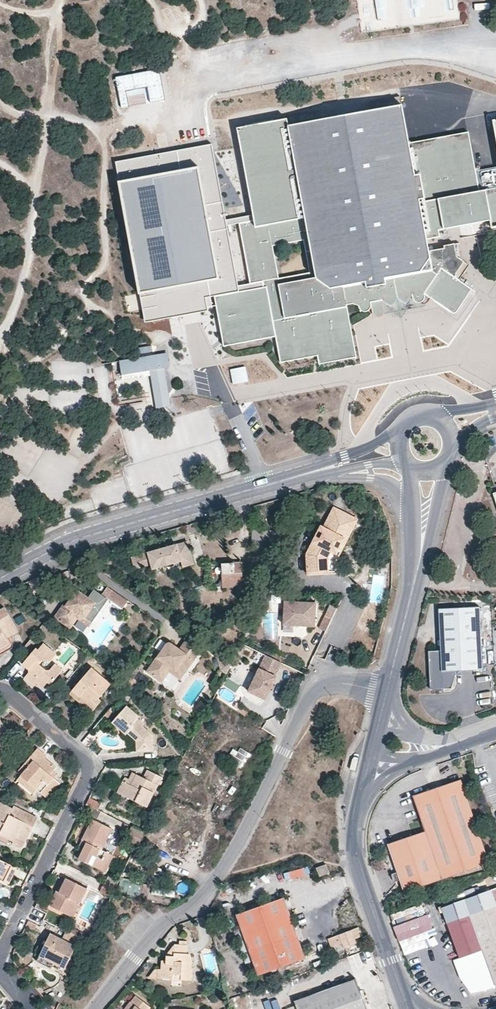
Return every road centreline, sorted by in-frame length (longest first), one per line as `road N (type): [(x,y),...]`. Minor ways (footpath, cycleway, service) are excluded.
road 1 (residential): [(97,1008),(163,924),(197,909),(221,883),(314,690),(344,682),(389,692)]
road 2 (tertiary): [(328,468),(84,535),(0,578)]
road 3 (residential): [(0,958),(91,770),(84,755),(0,690)]
road 4 (residential): [(361,800),(357,861),(410,1008)]
road 5 (residential): [(423,553),(389,692)]

